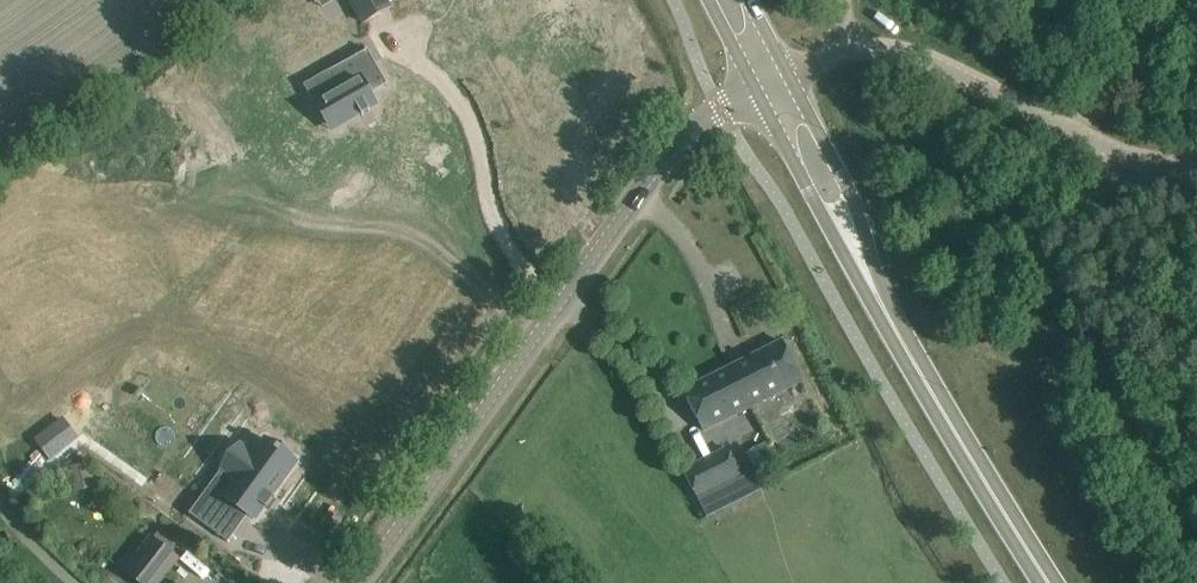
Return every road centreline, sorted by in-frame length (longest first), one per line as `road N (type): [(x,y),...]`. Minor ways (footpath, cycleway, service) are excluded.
road 1 (unclassified): [(358,582),(671,149),(703,119),(759,92)]
road 2 (unclassified): [(1196,166),(1109,149),(911,54),(849,49),(791,76)]
road 3 (secondary): [(1051,582),(878,292)]
road 4 (secondary): [(878,292),(847,190),(791,76)]
road 5 (secondary): [(759,92),(815,205),(878,292)]
road 6 (track): [(1188,0),(1070,130)]

